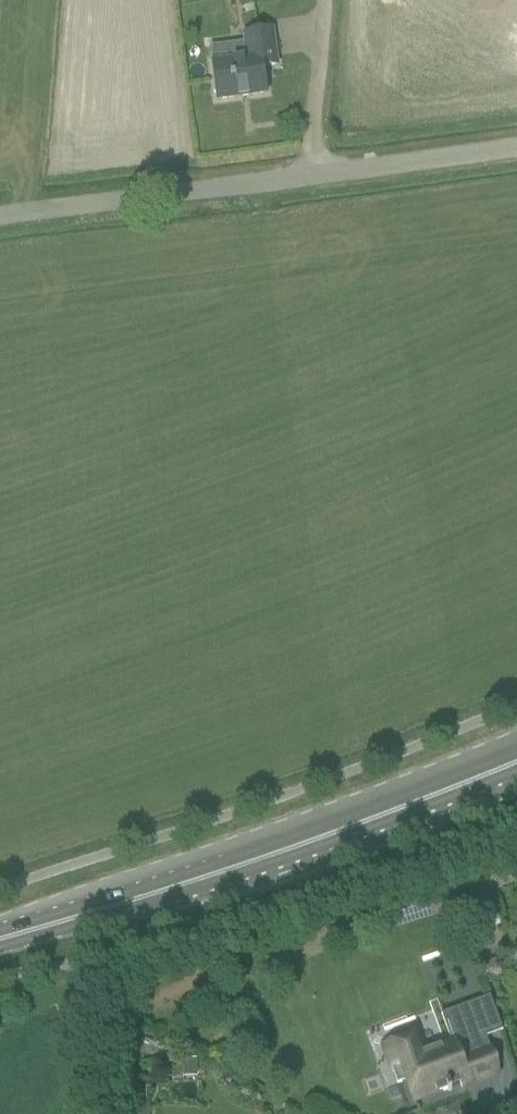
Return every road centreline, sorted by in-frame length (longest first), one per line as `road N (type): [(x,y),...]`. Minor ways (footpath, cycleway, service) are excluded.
road 1 (primary): [(0,940),(344,829),(516,761)]
road 2 (unclassified): [(0,218),(516,151)]

